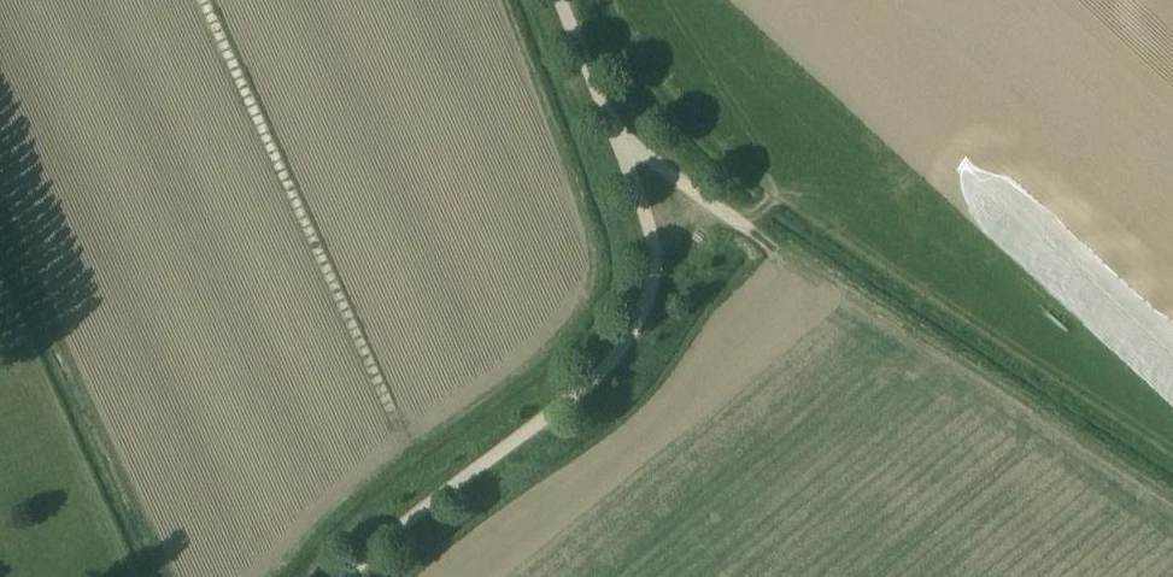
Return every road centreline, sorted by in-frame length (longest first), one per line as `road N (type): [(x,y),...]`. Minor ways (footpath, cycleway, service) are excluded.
road 1 (unclassified): [(345,576),(370,548),(578,392),(647,302),(655,259),(648,216),(561,0)]
road 2 (track): [(203,0),(393,408)]
road 3 (track): [(613,128),(735,216)]

